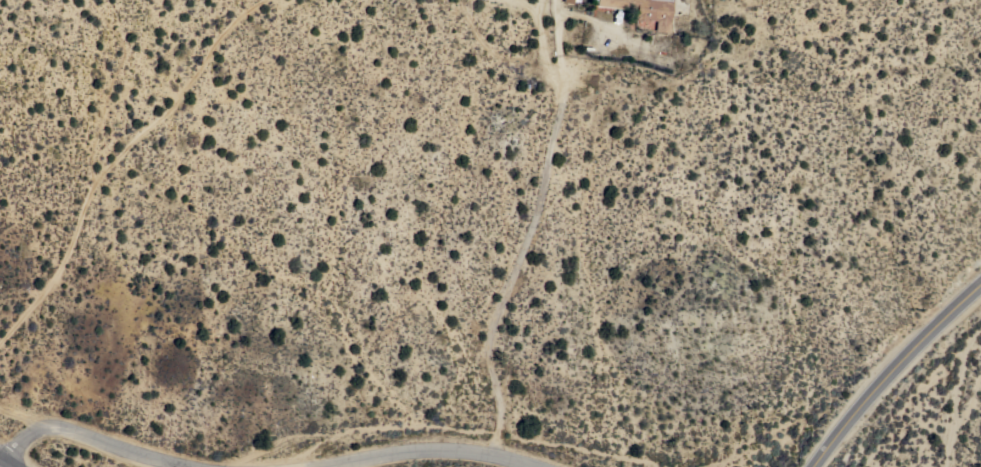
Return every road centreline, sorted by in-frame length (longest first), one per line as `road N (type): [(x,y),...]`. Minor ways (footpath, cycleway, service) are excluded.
road 1 (track): [(0,348),(68,260),(98,179),(176,102),(218,41),(266,0)]
road 2 (secondary): [(980,288),(887,376),(816,466)]
road 3 (residential): [(302,466),(419,450),(497,451),(541,466)]
road 4 (residential): [(2,459),(32,433),(55,428),(194,466)]

